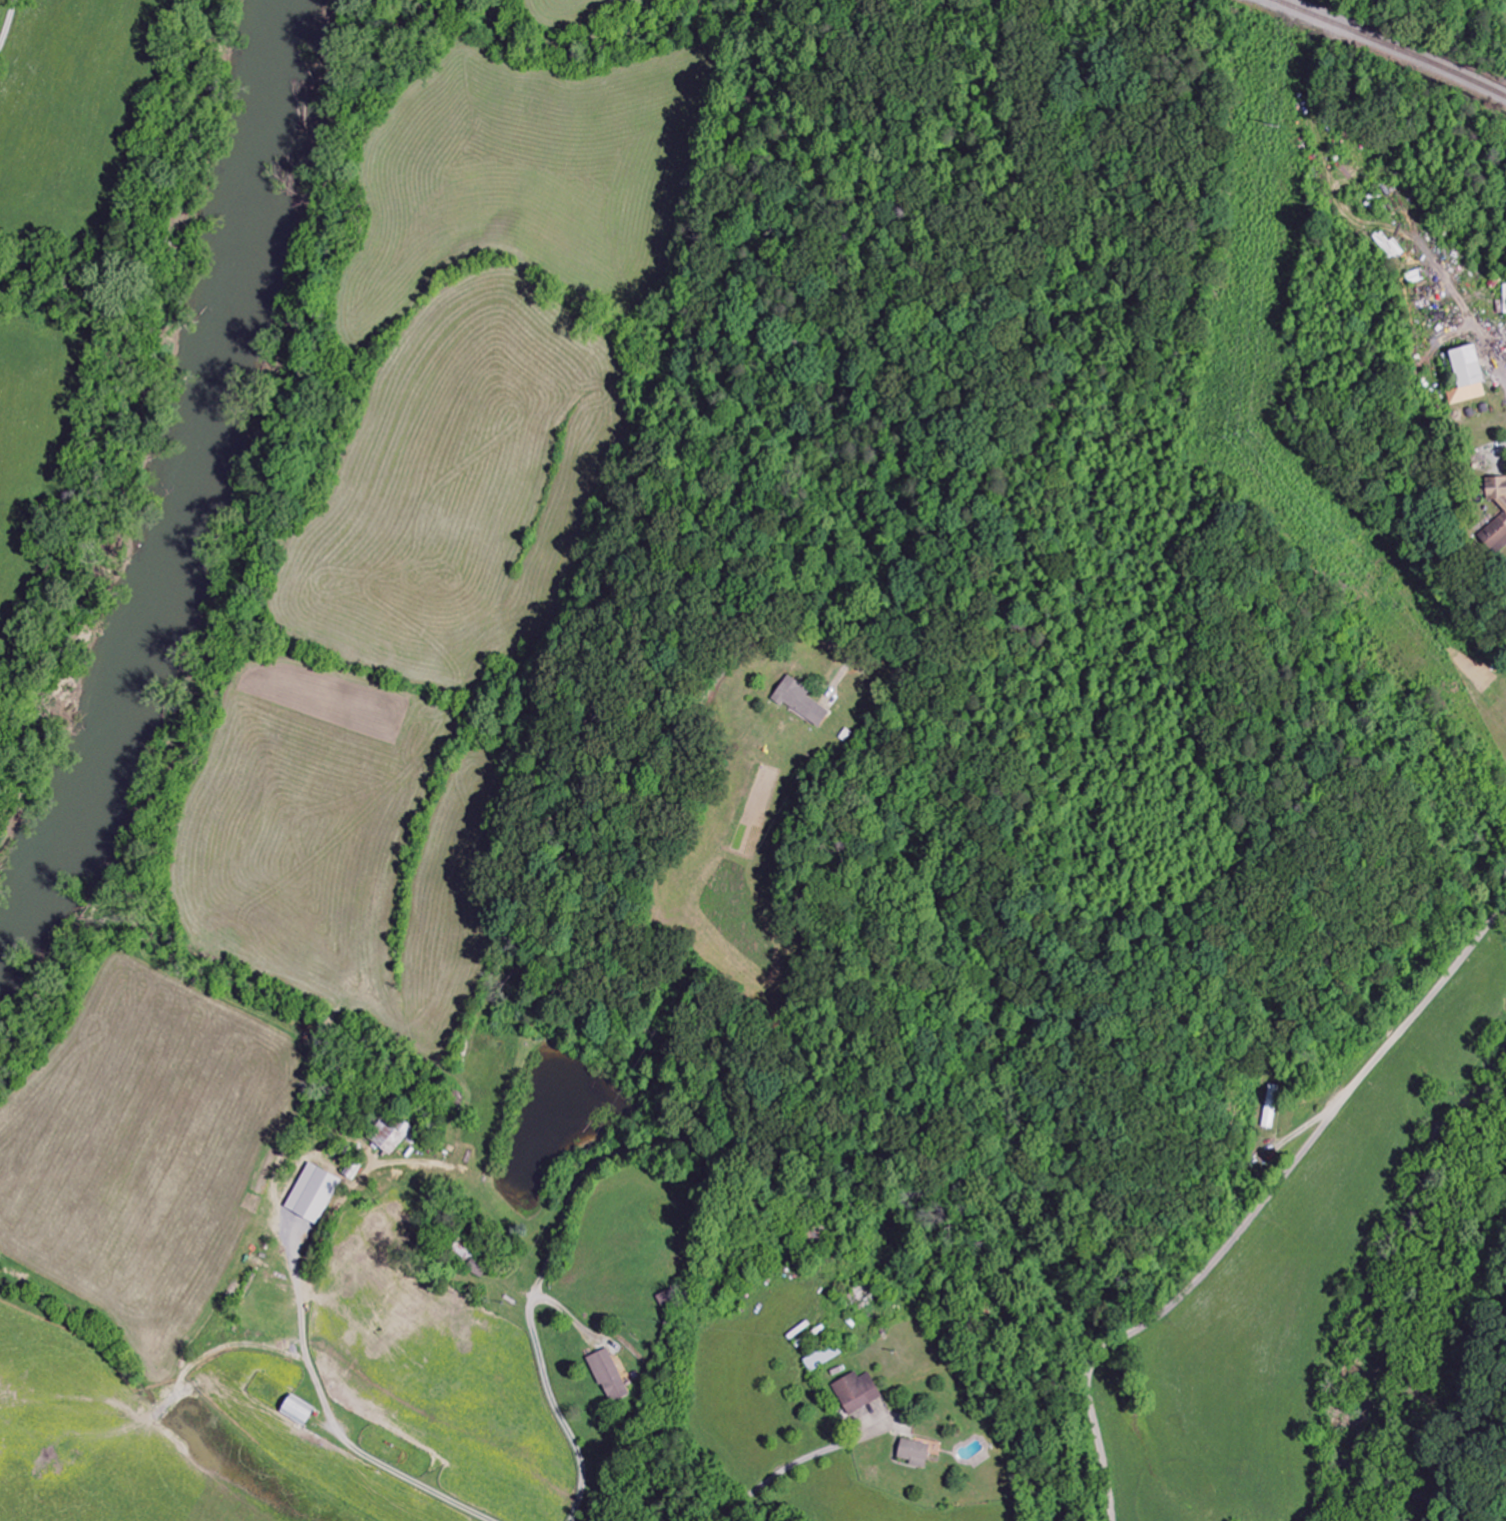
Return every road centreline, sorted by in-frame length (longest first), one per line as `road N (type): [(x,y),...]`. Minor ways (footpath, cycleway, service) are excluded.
road 1 (residential): [(572,1520),(583,1470),(548,1380),(534,1301),(585,1178),(618,1153),(681,1141),(700,1108),(687,1070),(595,973),(583,929),(588,890),(609,849),(674,792),(706,698),(755,642),(786,630),(815,635),(846,653),(866,682)]
road 2 (residential): [(1505,910),(1212,1271),(1167,1315),(1100,1361),(1093,1390),(1117,1520)]

